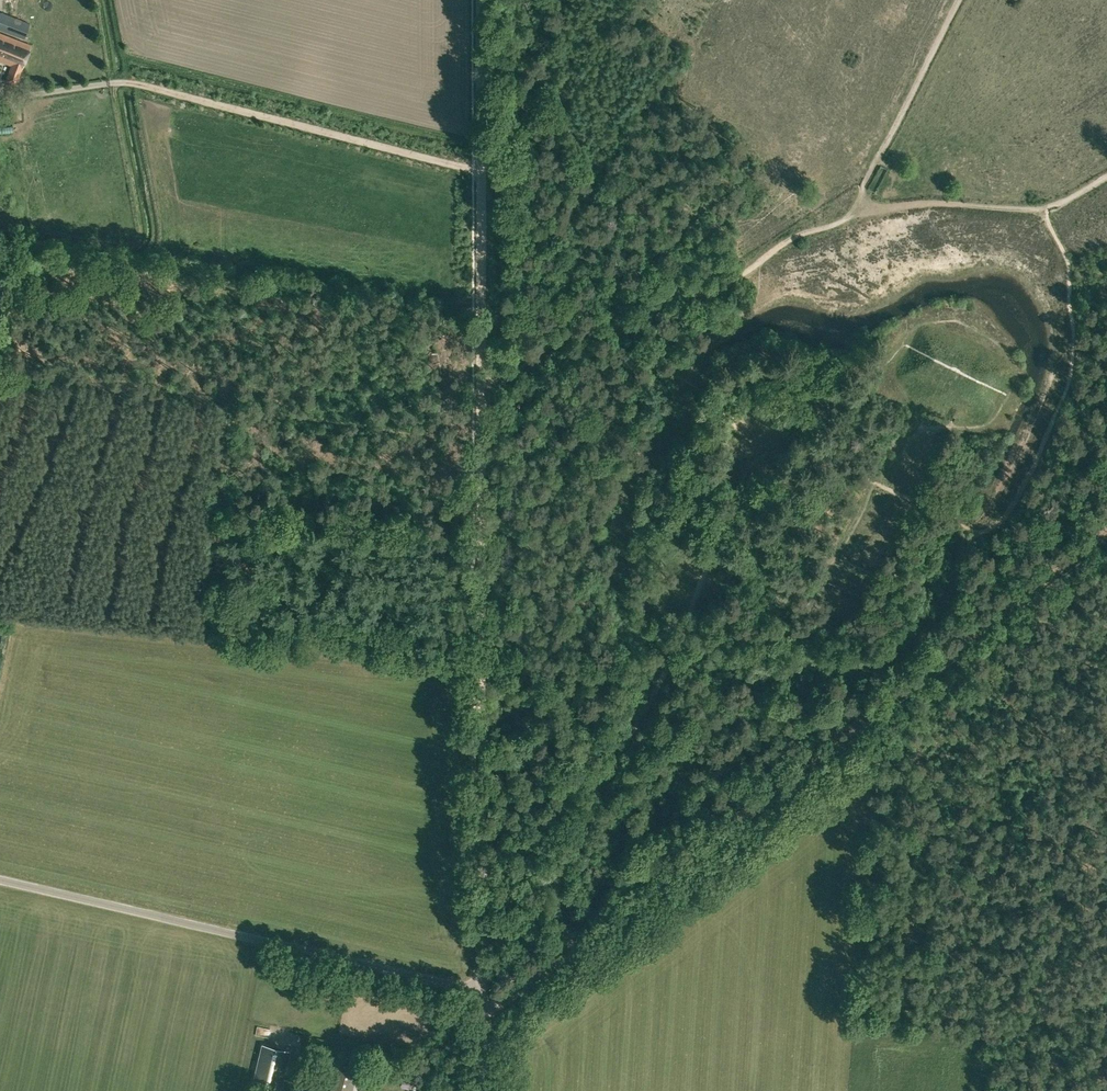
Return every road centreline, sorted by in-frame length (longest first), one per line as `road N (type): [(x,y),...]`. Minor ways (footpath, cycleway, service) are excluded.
road 1 (unclassified): [(482,991),(0,879)]
road 2 (track): [(618,915),(996,617)]
road 3 (track): [(482,837),(482,382)]
road 4 (track): [(864,212),(801,235),(733,280),(635,320),(567,333),(503,379),(482,382)]
road 5 (track): [(482,170),(114,83)]
road 6 (track): [(699,594),(684,639),(558,871)]
road 7 (track): [(960,0),(863,184),(864,212)]
road 8 (track): [(482,382),(482,170)]
road 9 (track): [(864,212),(933,201),(1043,209)]
road 10 (track): [(482,170),(481,0)]
road 11 (unclassified): [(482,991),(482,837)]
road 12 (track): [(996,617),(1106,531)]

